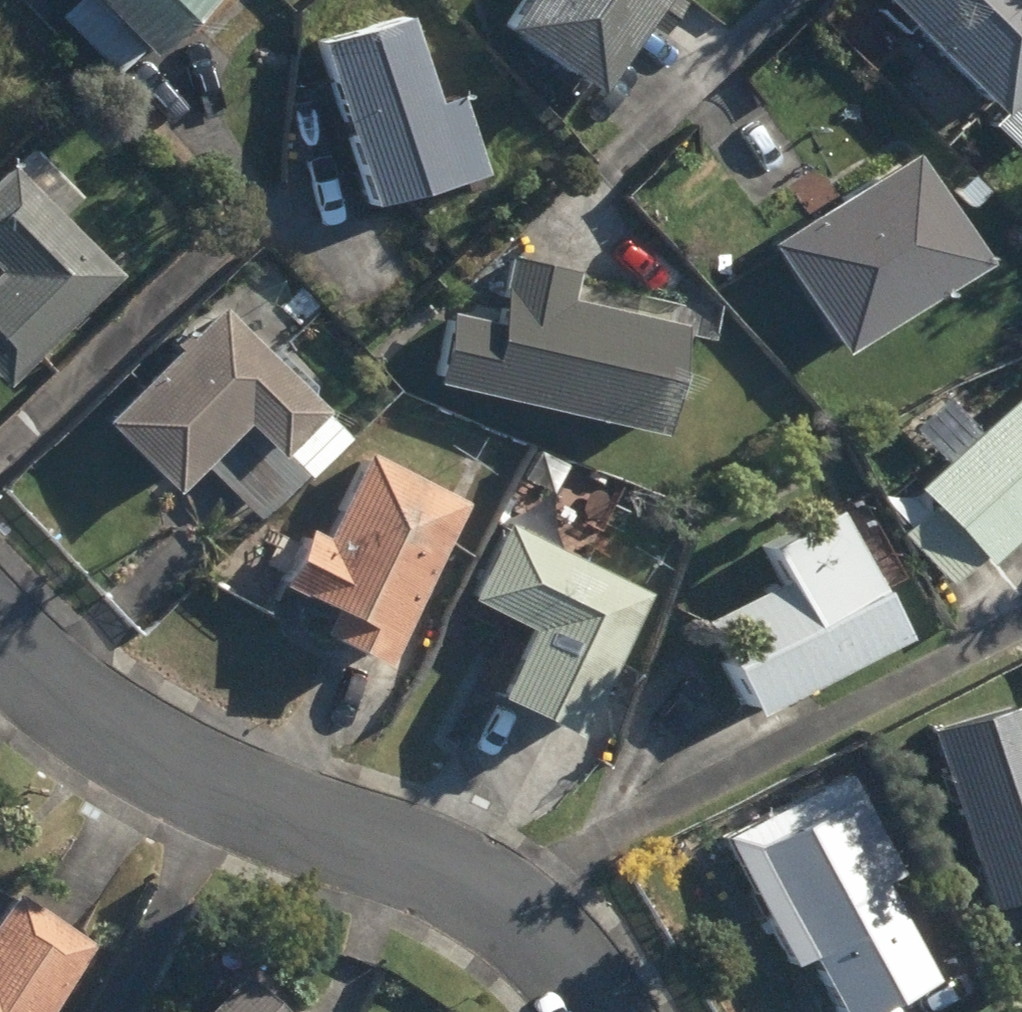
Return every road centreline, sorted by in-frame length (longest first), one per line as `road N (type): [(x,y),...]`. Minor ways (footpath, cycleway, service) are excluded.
road 1 (residential): [(0,637),(57,688),(186,768),(391,847),(518,916),(558,951),(597,1011)]

